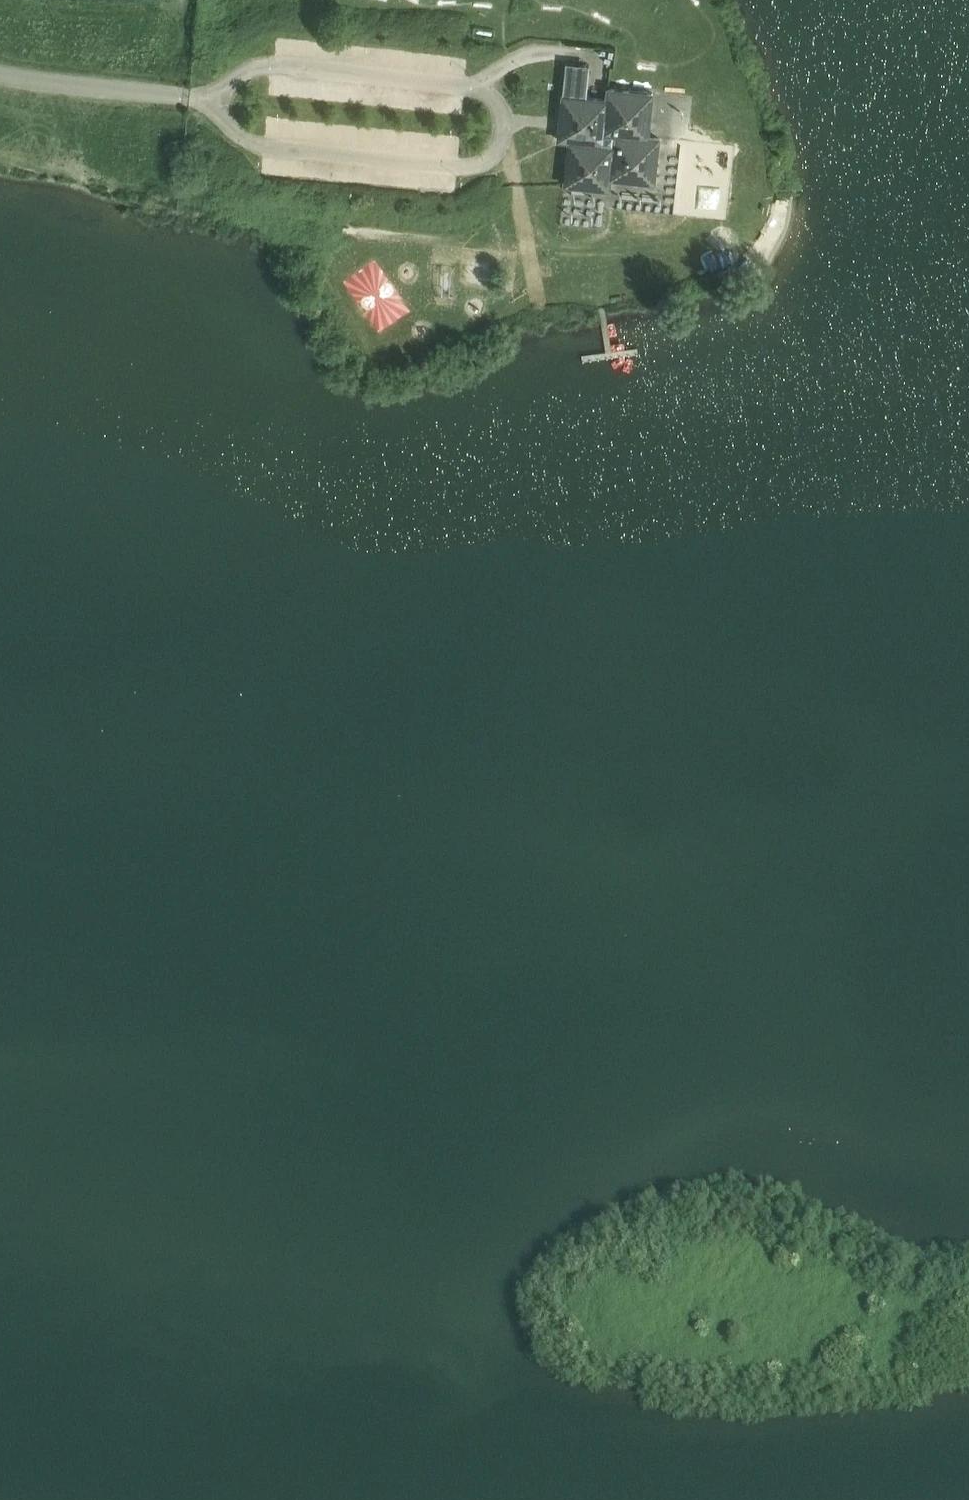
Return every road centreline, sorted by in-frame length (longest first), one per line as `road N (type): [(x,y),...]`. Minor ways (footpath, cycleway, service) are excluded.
road 1 (unclassified): [(188,97),(0,75)]

